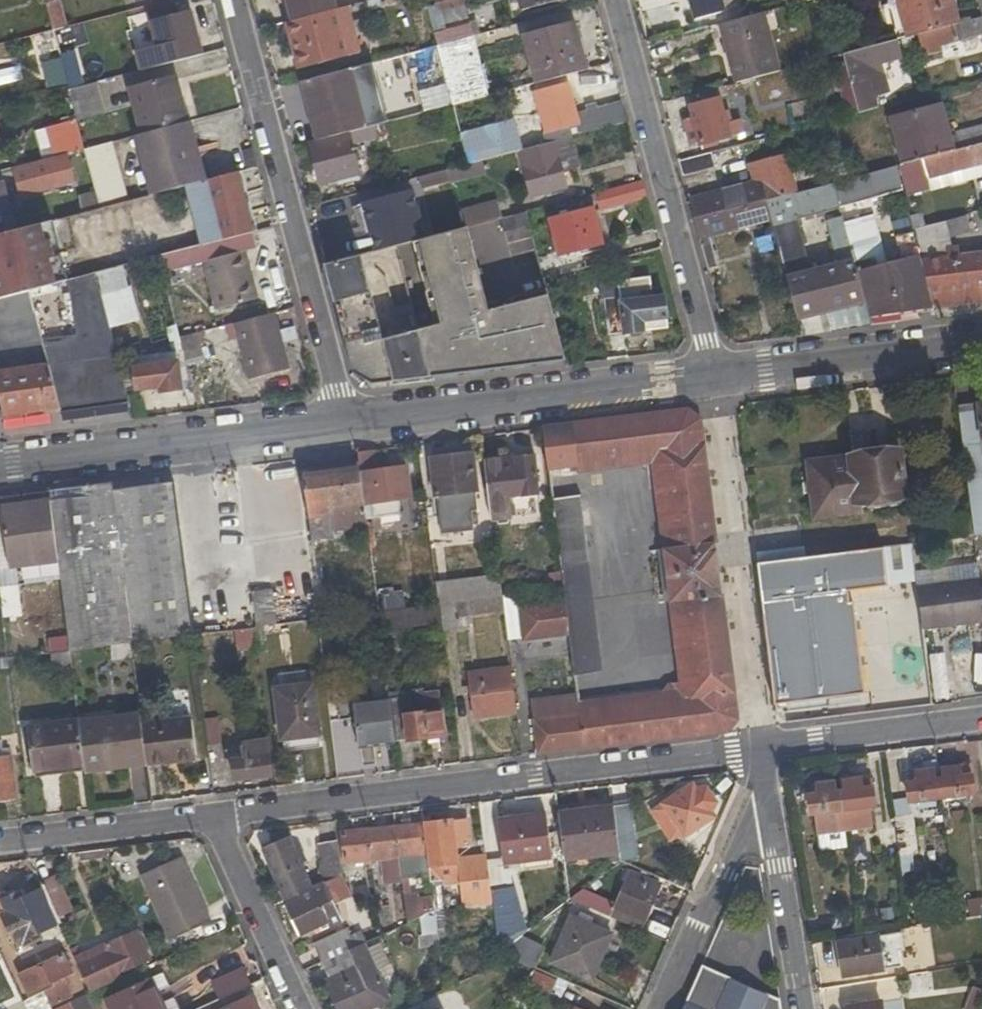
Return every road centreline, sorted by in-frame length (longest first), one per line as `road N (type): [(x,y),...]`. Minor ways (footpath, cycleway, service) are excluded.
road 1 (residential): [(217,820),(762,750)]
road 2 (residential): [(233,0),(344,425)]
road 3 (residential): [(717,377),(616,0)]
road 4 (tertiary): [(717,377),(344,425)]
road 5 (tertiary): [(344,425),(0,469)]
road 6 (residential): [(661,1008),(723,871),(762,750)]
road 7 (tertiary): [(981,345),(717,377)]
road 8 (residential): [(802,1008),(762,750)]
road 9 (residential): [(762,750),(981,720)]
road 10 (residential): [(0,846),(217,820)]
road 11 (residential): [(217,820),(304,1008)]

